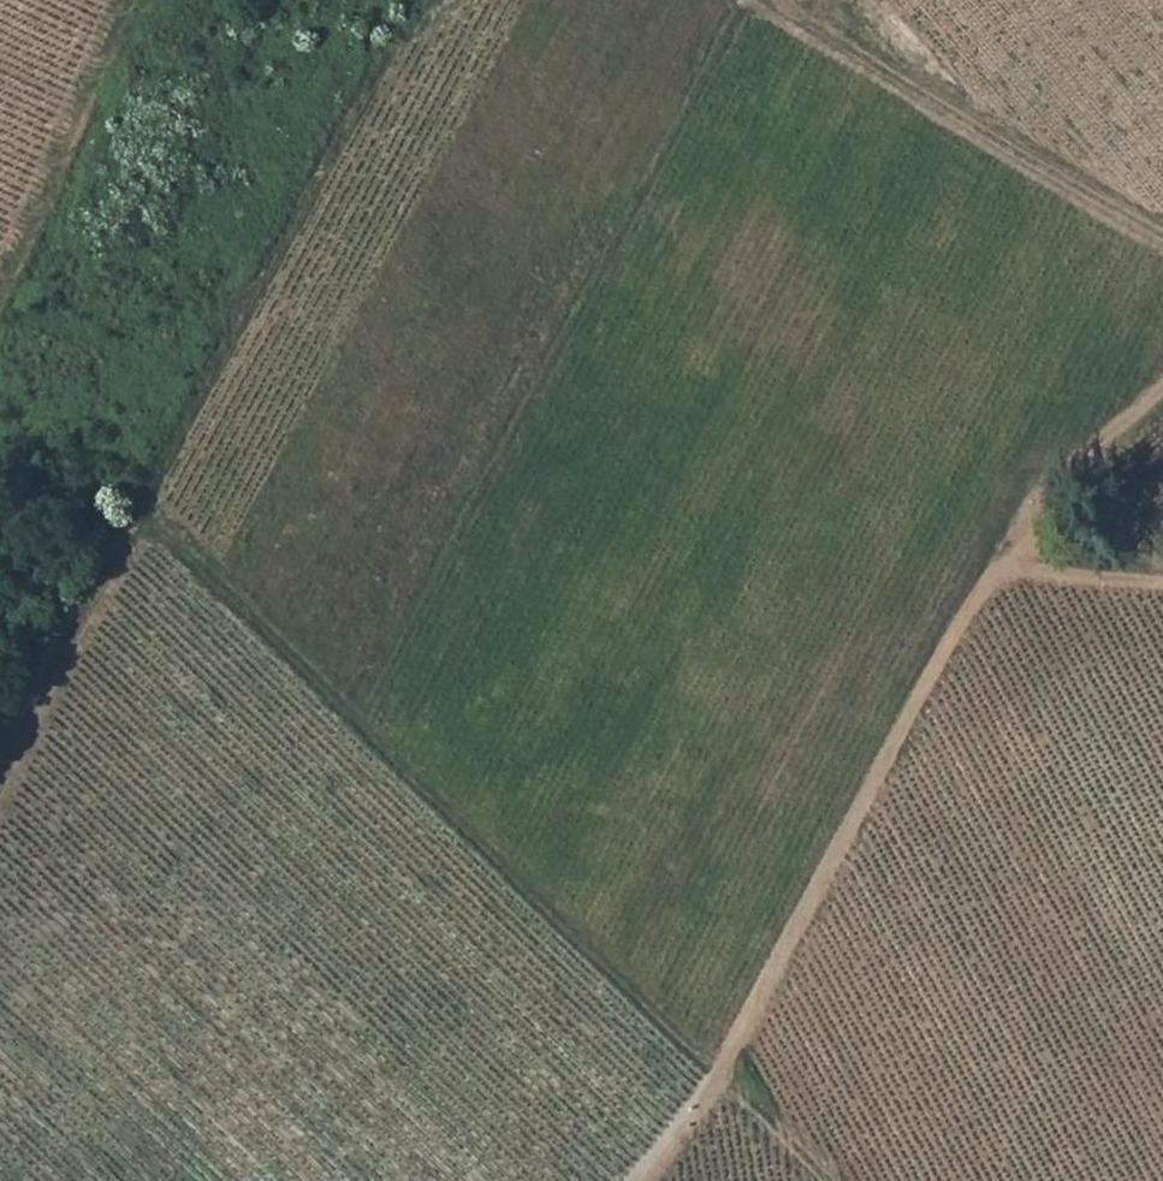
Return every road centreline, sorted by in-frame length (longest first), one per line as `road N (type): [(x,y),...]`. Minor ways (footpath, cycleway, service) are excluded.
road 1 (track): [(0,831),(407,26),(471,0)]
road 2 (track): [(155,515),(831,1180)]
road 3 (track): [(633,1180),(723,1076),(911,707),(998,565)]
road 4 (track): [(791,13),(1162,251)]
road 5 (track): [(1162,375),(1055,476),(998,565)]
road 6 (track): [(998,565),(1162,582)]

